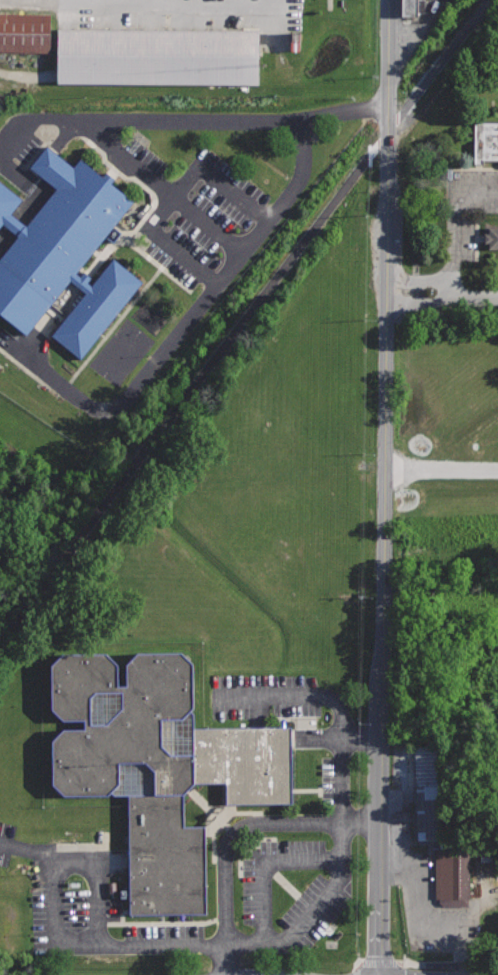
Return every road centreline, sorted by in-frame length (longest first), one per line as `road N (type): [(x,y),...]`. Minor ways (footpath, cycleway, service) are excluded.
road 1 (tertiary): [(388,0),(380,974)]

